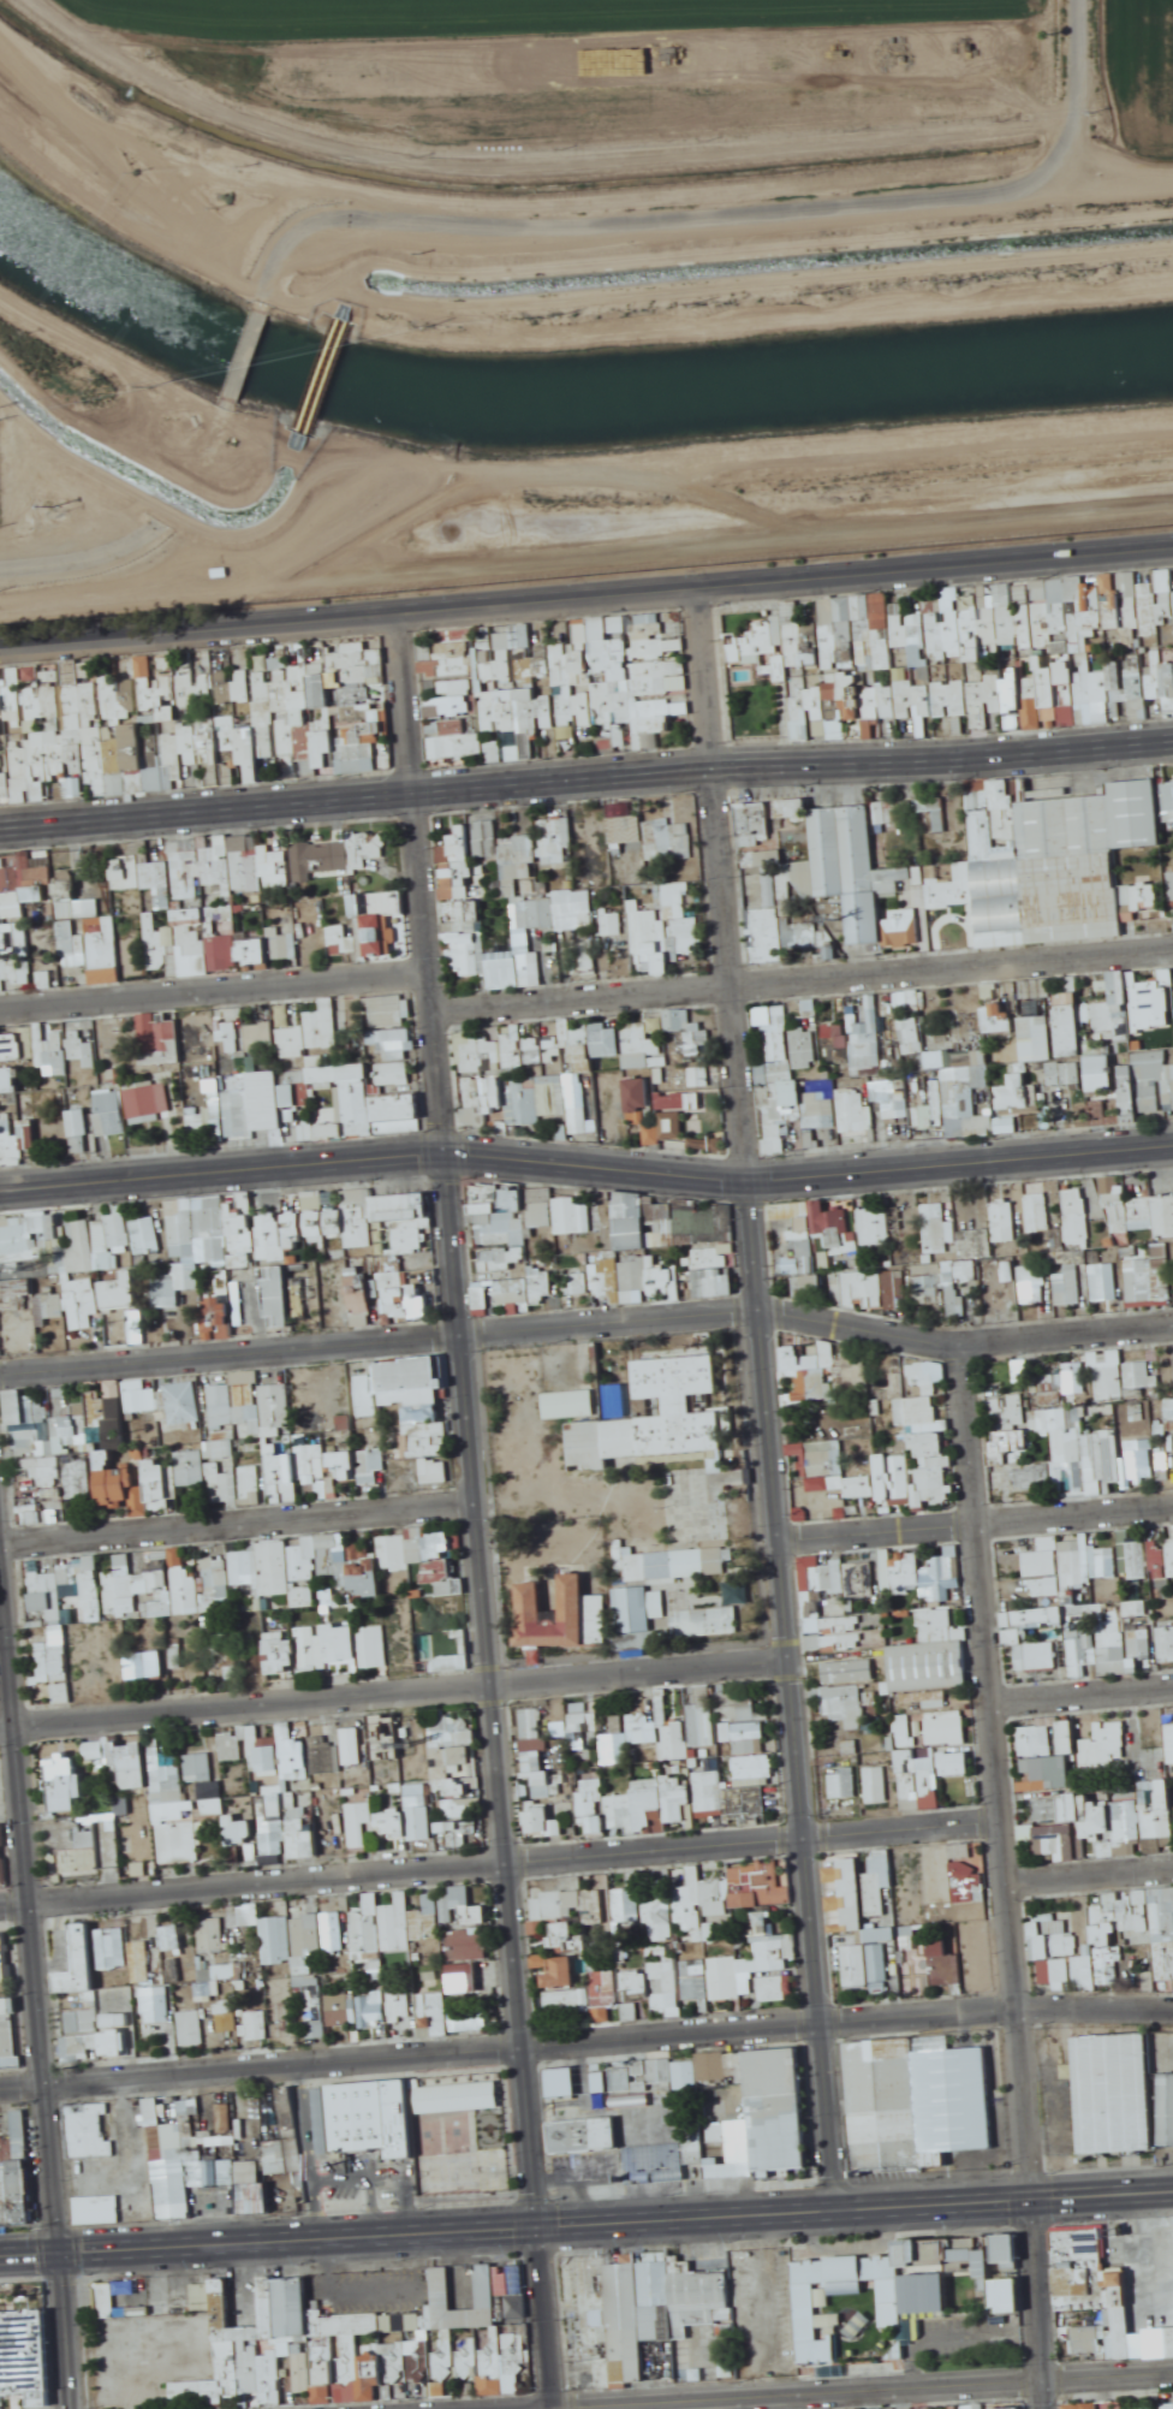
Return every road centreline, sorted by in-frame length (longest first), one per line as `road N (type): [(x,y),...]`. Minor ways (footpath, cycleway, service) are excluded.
road 1 (primary): [(1172,543),(697,575),(0,638)]
road 2 (residential): [(0,2081),(1019,2005),(1172,2007)]
road 3 (residential): [(697,575),(792,1654)]
road 4 (tertiary): [(460,1329),(551,2408)]
road 5 (residential): [(961,1342),(1045,2408)]
road 6 (residential): [(0,1903),(999,1816)]
road 7 (residential): [(274,267),(324,251),(474,267),(1172,208)]
road 8 (tertiary): [(0,1538),(75,2408)]
road 9 (residential): [(792,1654),(0,1724)]
road 10 (residential): [(262,299),(286,242),(320,219),(583,224),(980,194)]
road 11 (primary): [(416,791),(715,761),(1172,734)]
road 12 (residential): [(435,1010),(1172,947)]
road 13 (tertiary): [(394,600),(460,1329)]
road 14 (secondary): [(1172,1140),(749,1171),(447,1146)]
road 15 (residential): [(460,1329),(760,1305),(961,1342),(1172,1322)]
road 16 (residential): [(1172,2371),(486,2408)]
road 17 (residential): [(792,1654),(838,2194)]
road 18 (residential): [(476,1501),(0,1538)]
road 19 (secondary): [(62,2259),(537,2233)]
road 20 (residential): [(0,1366),(460,1329)]
road 21 (secondary): [(447,1146),(0,1185)]
road 22 (residential): [(0,1005),(431,968)]
road 23 (primary): [(0,823),(416,791)]
road 24 (residential): [(781,1536),(1172,1502)]
road 25 (secondary): [(535,2211),(160,2232)]
road 26 (secondary): [(1172,2175),(838,2194)]
road 27 (secondary): [(840,2215),(1172,2198)]
road 28 (secondary): [(537,2233),(840,2215)]
road 29 (secondary): [(838,2194),(535,2211)]
road 30 (residential): [(0,564),(103,552),(136,538),(189,485),(221,415)]
road 31 (residential): [(980,194),(1037,177),(1066,144),(1080,96),(1082,0)]
road 32 (residential): [(990,1699),(1172,1684)]
road 33 (residential): [(1006,1877),(1172,1863)]
road 34 (residential): [(221,415),(262,299)]

